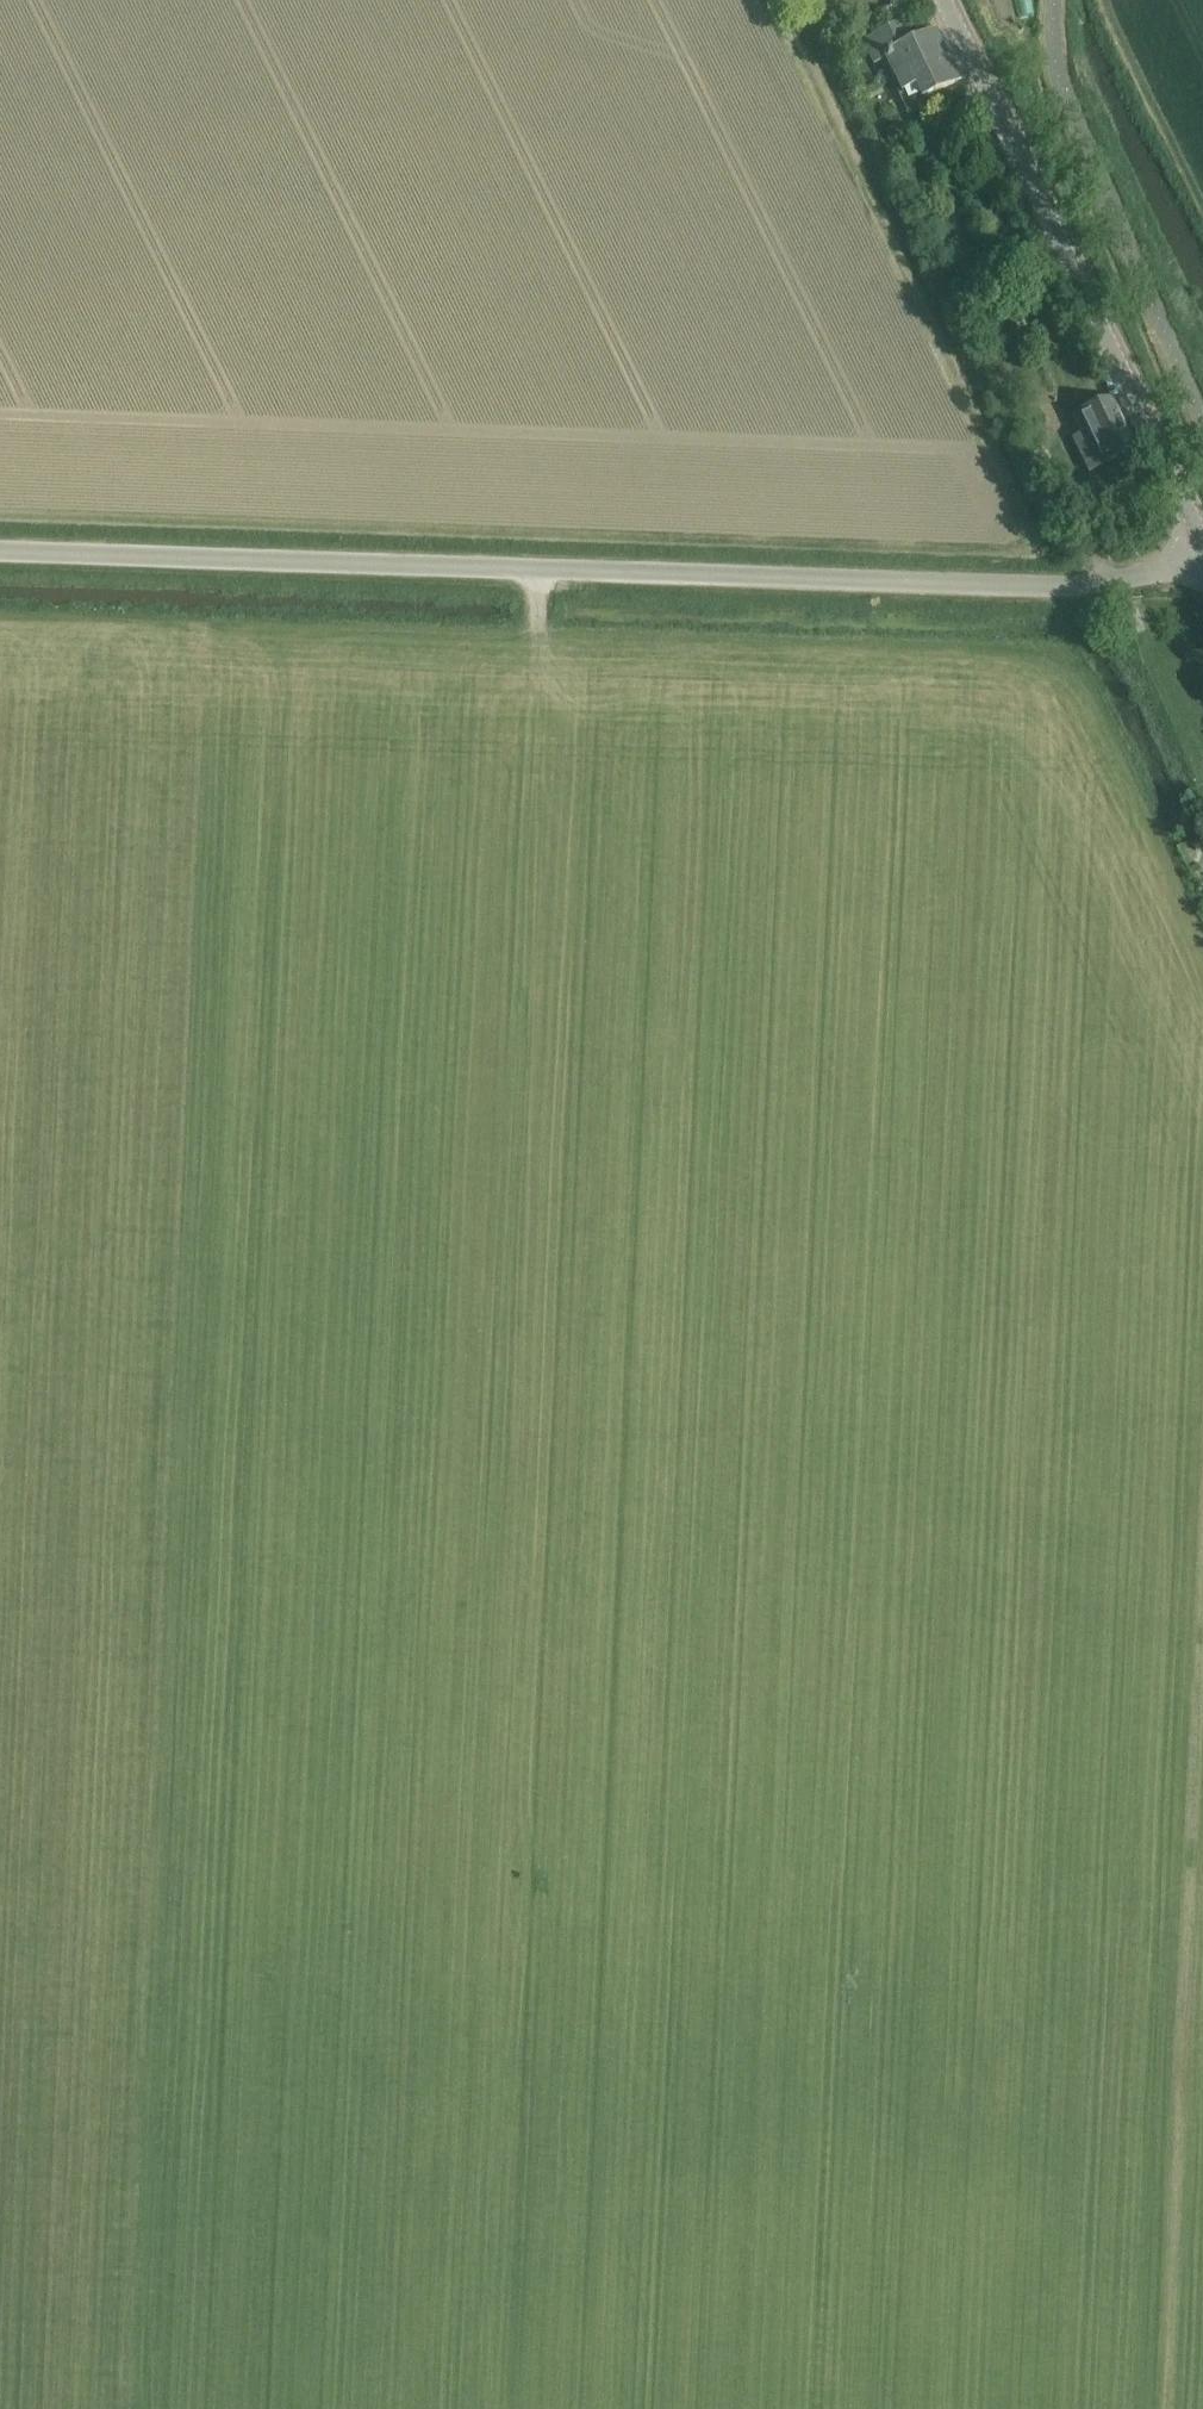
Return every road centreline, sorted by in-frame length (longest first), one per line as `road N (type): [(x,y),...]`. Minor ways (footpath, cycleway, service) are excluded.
road 1 (unclassified): [(1202,556),(1147,576),(1076,587),(0,553)]
road 2 (secondary): [(1202,542),(942,0)]

